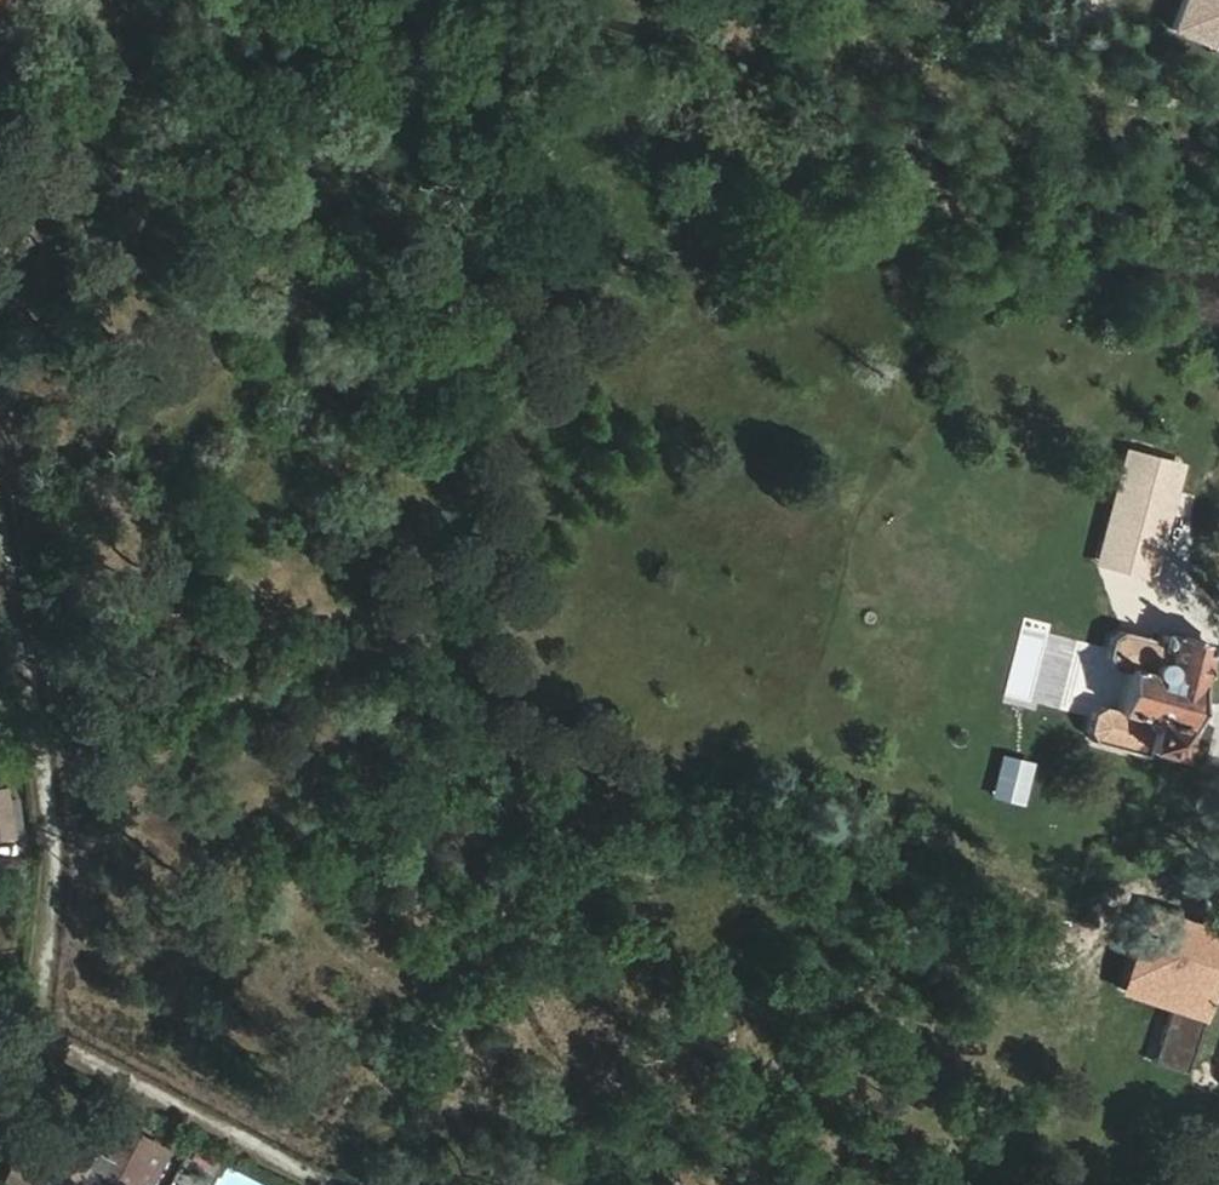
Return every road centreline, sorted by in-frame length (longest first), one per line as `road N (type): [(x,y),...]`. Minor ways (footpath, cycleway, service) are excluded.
road 1 (track): [(340,1184),(43,1028),(50,855),(0,557)]

